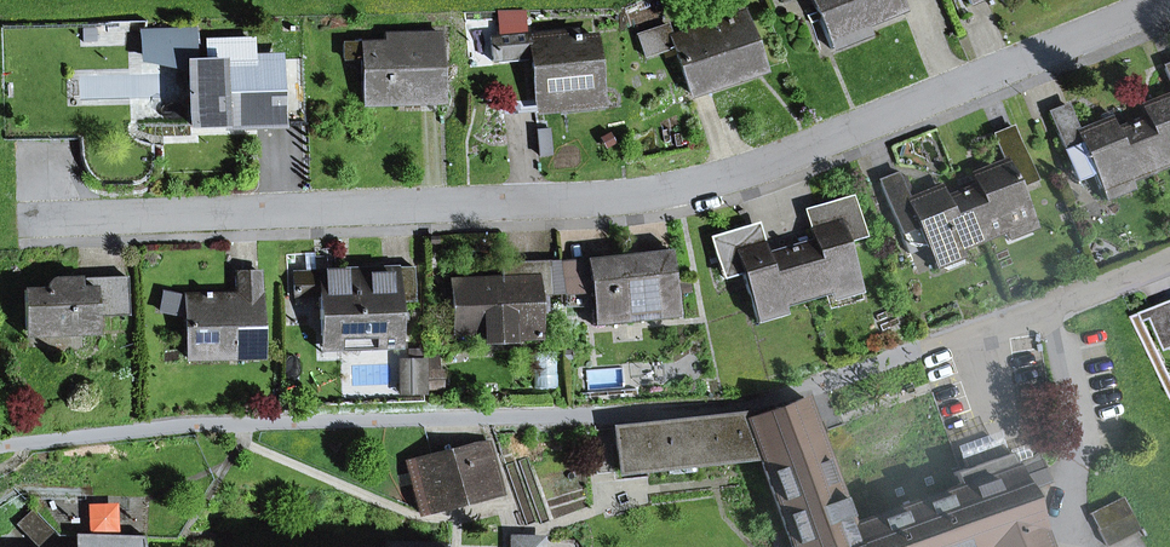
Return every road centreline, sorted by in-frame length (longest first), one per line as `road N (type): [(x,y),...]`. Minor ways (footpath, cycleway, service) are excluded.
road 1 (residential): [(1169,0),(791,156),(663,195),(53,225),(52,170)]
road 2 (residential): [(1169,260),(919,351)]

